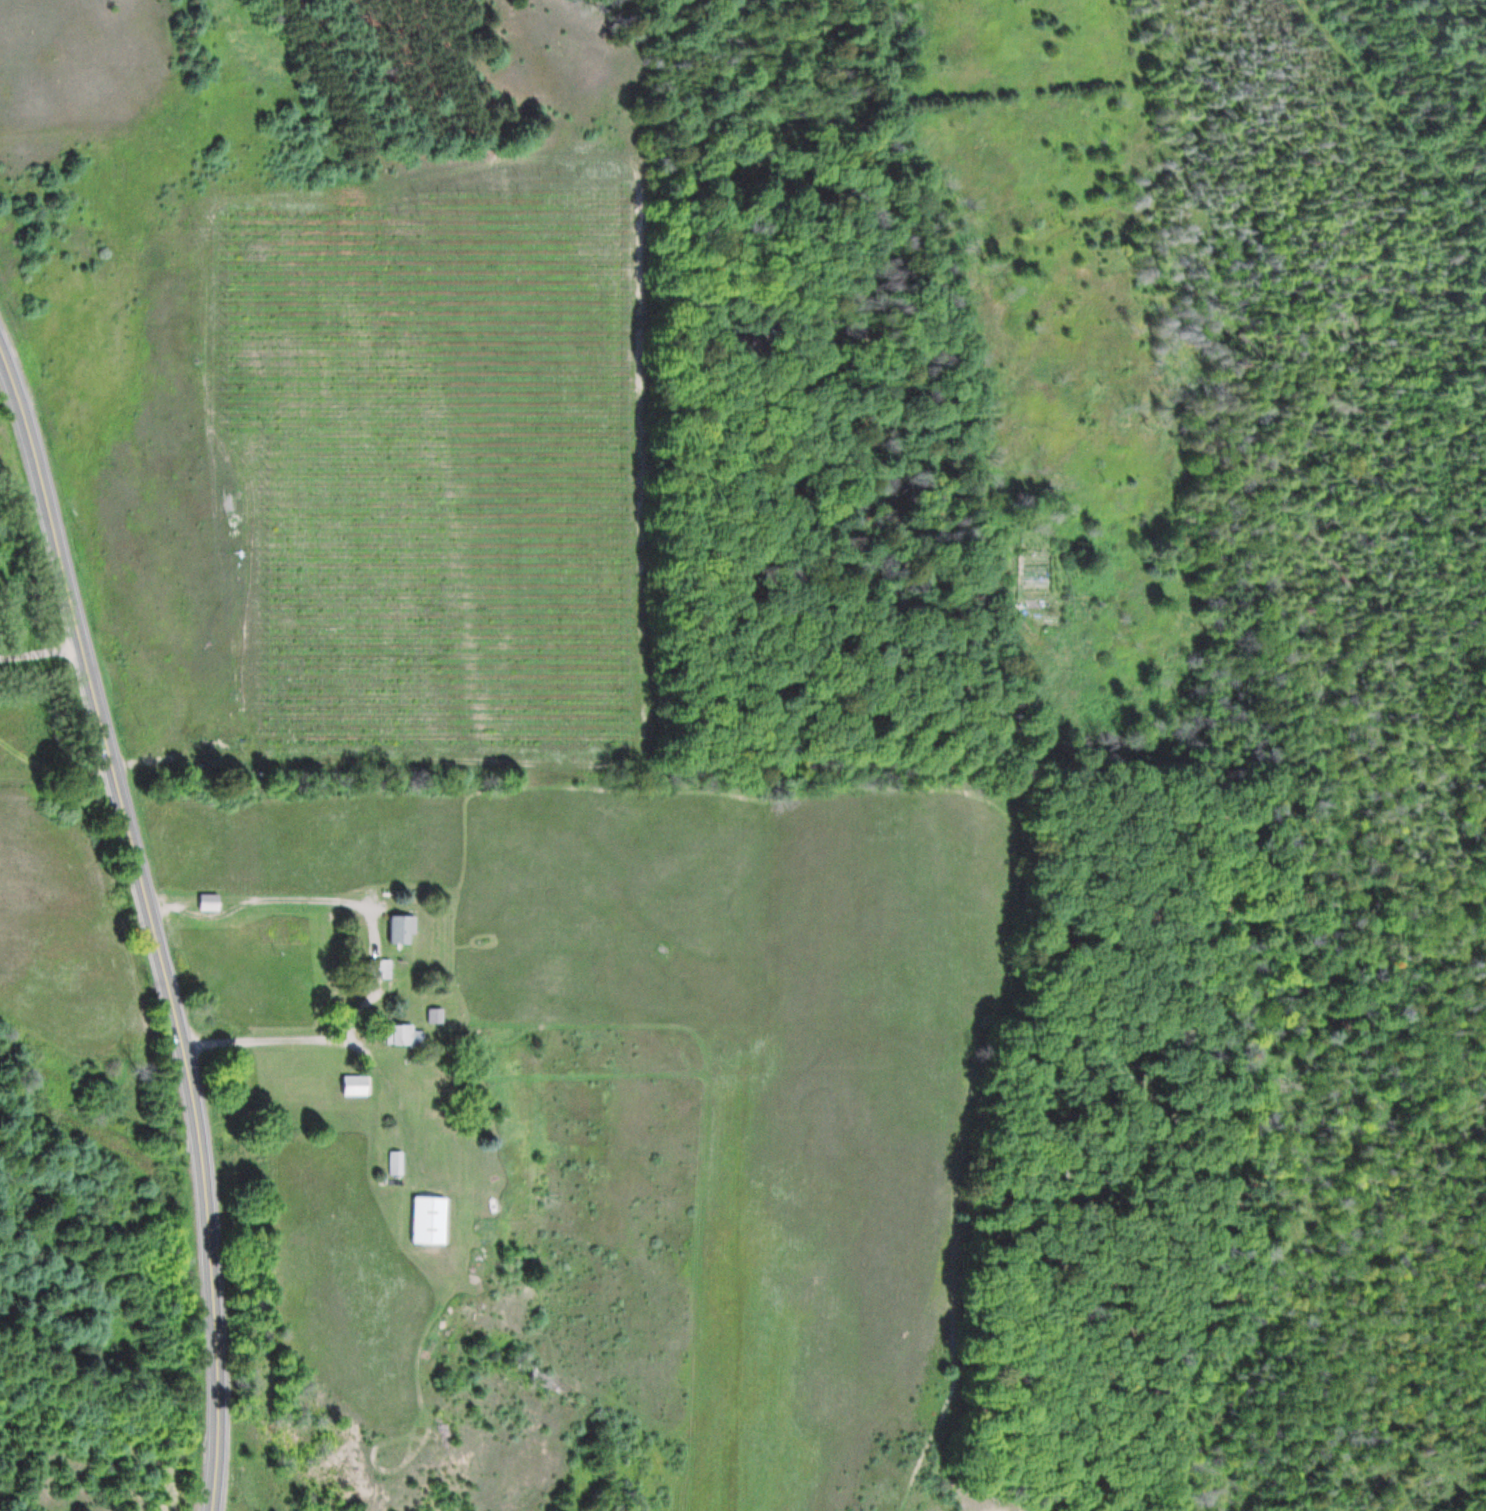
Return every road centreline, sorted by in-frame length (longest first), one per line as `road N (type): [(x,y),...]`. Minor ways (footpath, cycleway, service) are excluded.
road 1 (tertiary): [(215,1510),(216,1293),(184,1046),(32,443),(0,352)]

